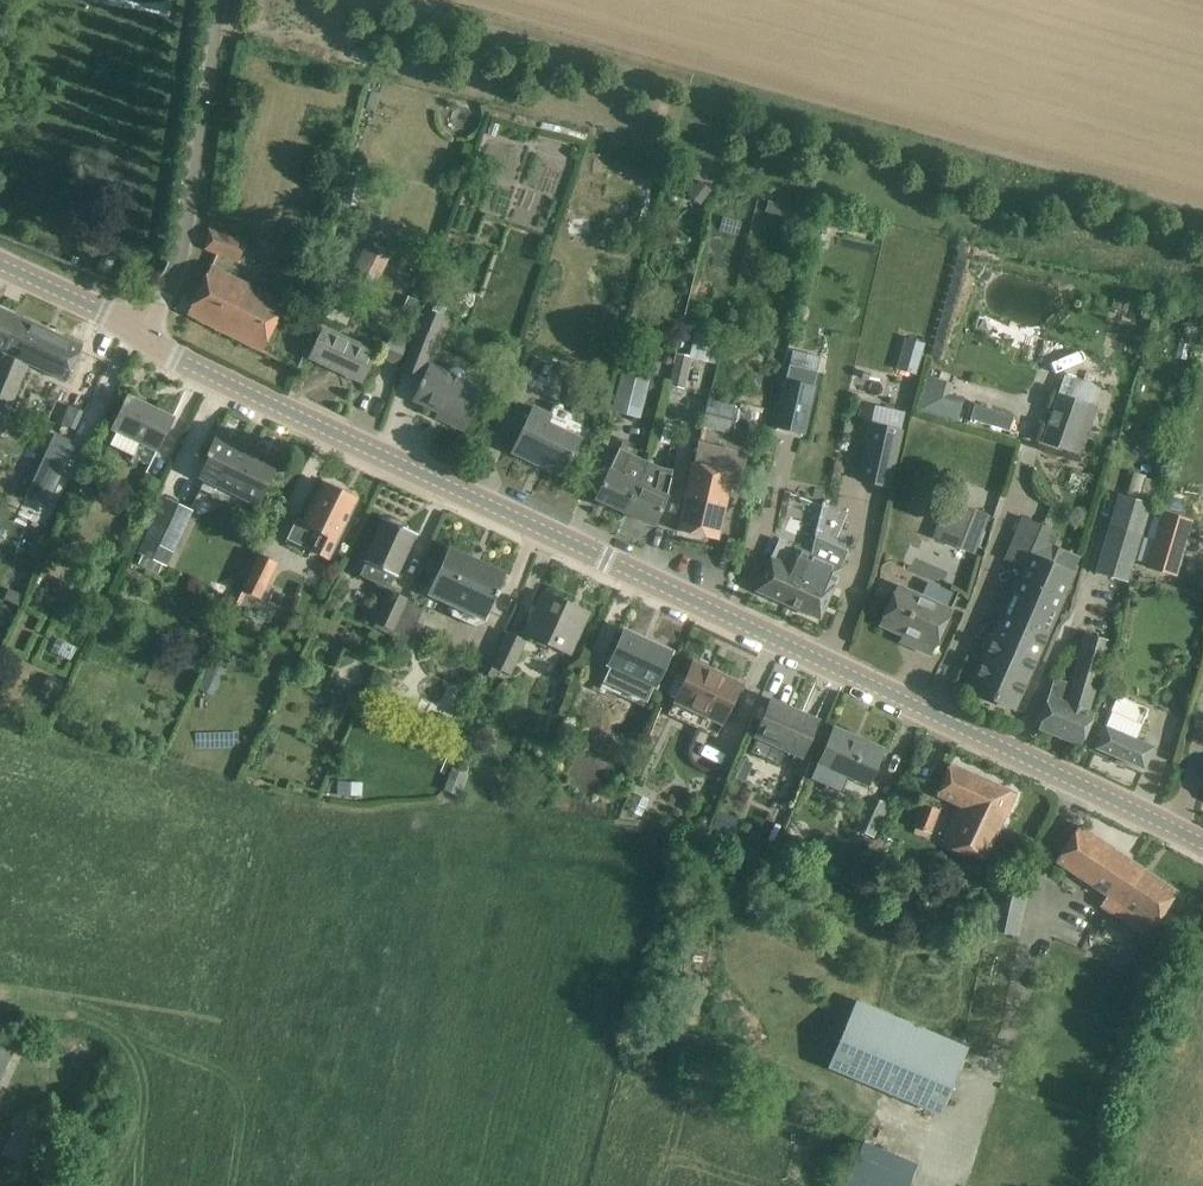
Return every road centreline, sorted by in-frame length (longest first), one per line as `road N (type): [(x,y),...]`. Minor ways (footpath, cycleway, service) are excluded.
road 1 (tertiary): [(1202,854),(147,344)]
road 2 (unclassified): [(147,344),(181,269),(217,0)]
road 3 (tertiary): [(147,344),(0,272)]

